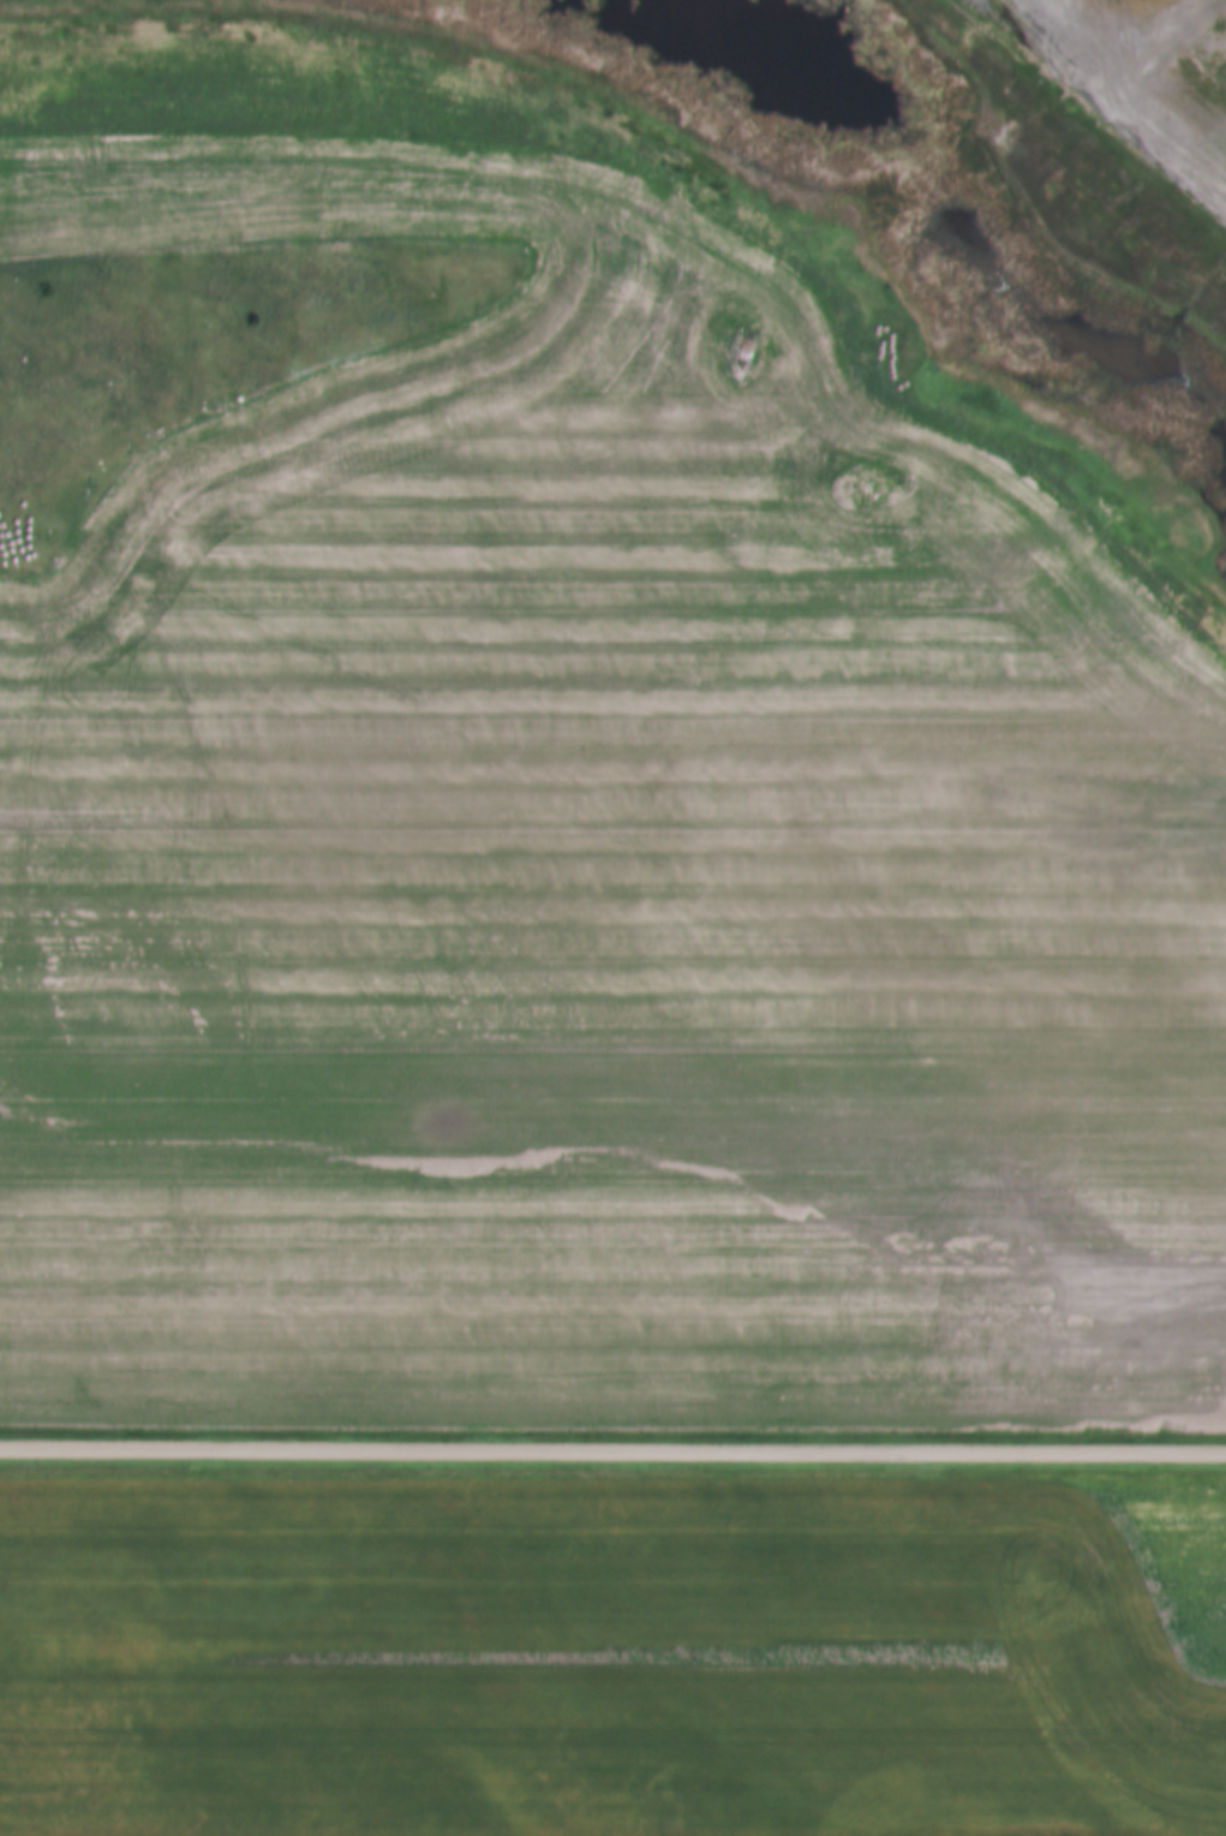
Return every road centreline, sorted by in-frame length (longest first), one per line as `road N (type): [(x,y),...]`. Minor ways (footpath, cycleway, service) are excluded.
road 1 (residential): [(0,1449),(1225,1455)]

